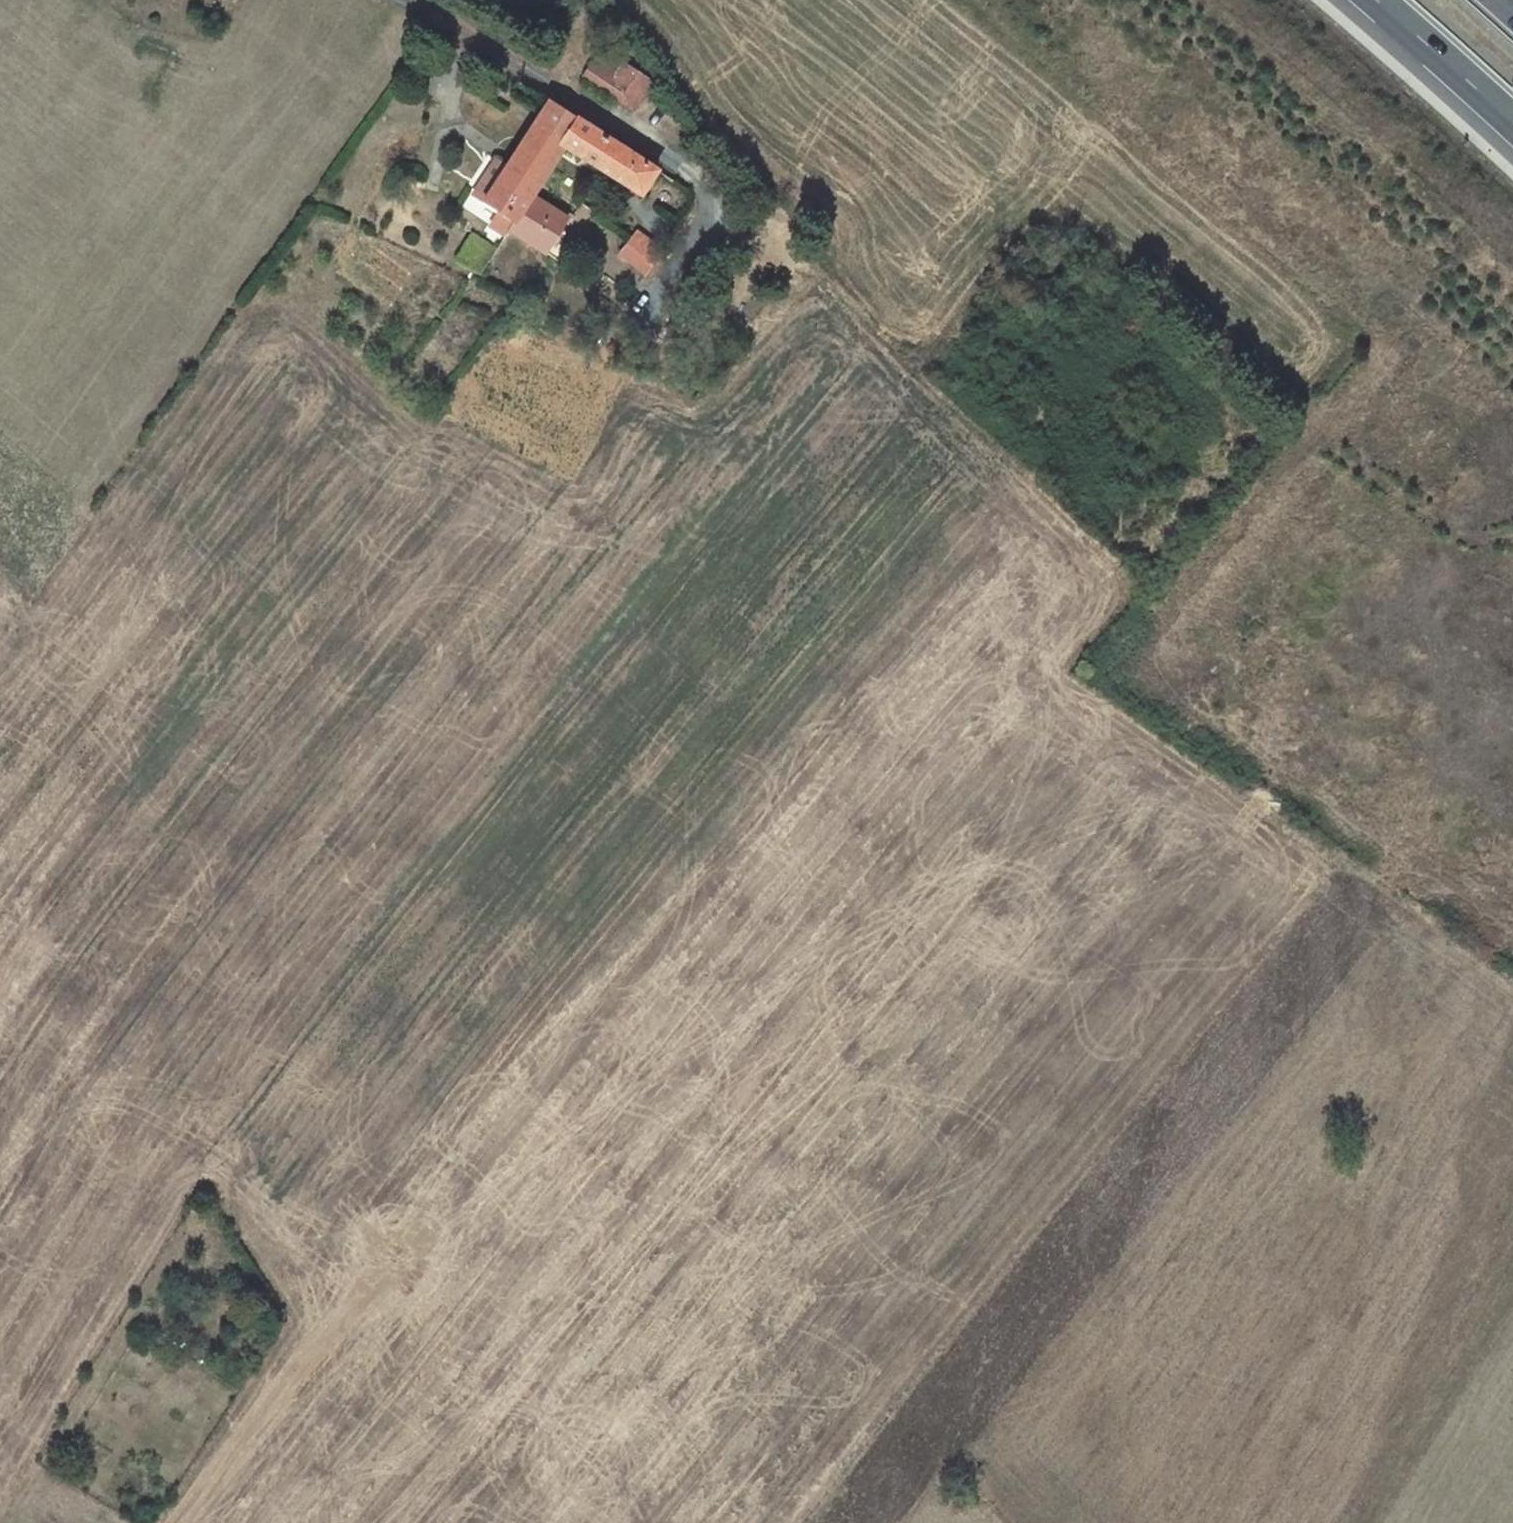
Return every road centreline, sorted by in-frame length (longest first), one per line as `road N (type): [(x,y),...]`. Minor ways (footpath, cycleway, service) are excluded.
road 1 (motorway): [(1401,0),(1512,102)]

